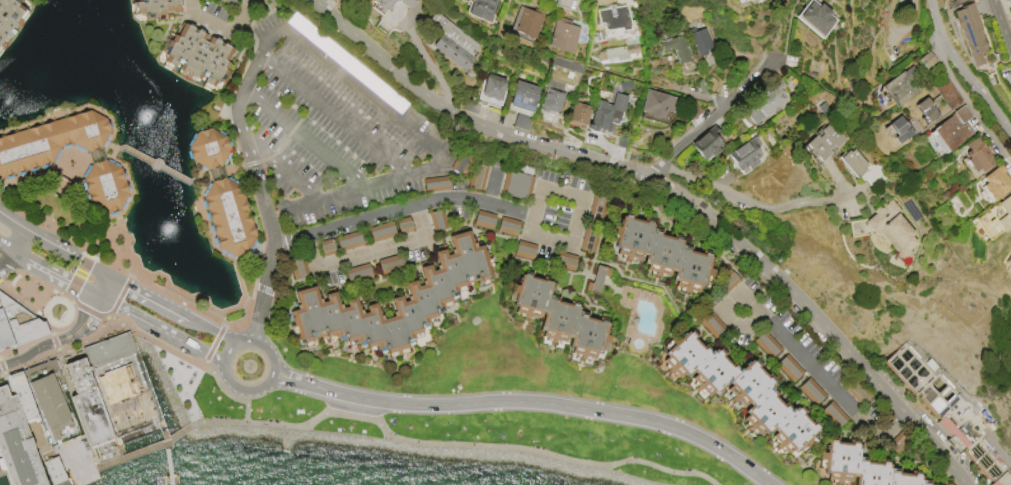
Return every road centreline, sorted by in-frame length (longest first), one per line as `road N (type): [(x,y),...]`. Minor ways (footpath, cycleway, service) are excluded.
road 1 (residential): [(312,0),(458,117),(653,174),(794,292),(968,484)]
road 2 (tertiary): [(271,372),(370,401),(518,402),(643,418),(699,439),(771,484)]
road 3 (residential): [(653,174),(772,66)]
road 4 (residential): [(932,0),(955,61),(1010,135)]
road 5 (tertiary): [(239,342),(110,274)]
road 6 (tertiary): [(97,298),(223,363)]
road 7 (residential): [(97,298),(71,334),(0,366)]
road 8 (tertiary): [(223,363),(233,385),(265,381),(268,352),(239,342)]

